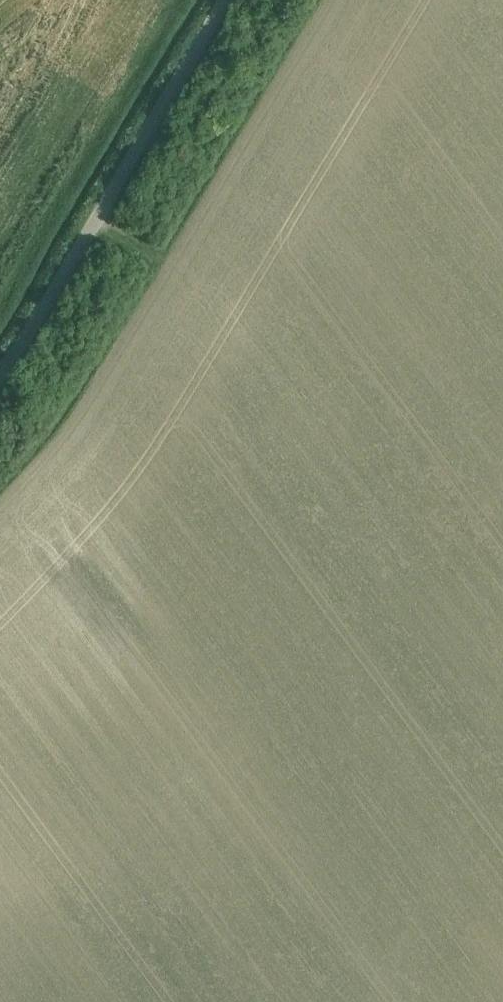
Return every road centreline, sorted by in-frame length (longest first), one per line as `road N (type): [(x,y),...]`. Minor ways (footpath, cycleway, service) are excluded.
road 1 (unclassified): [(0,376),(224,0)]

